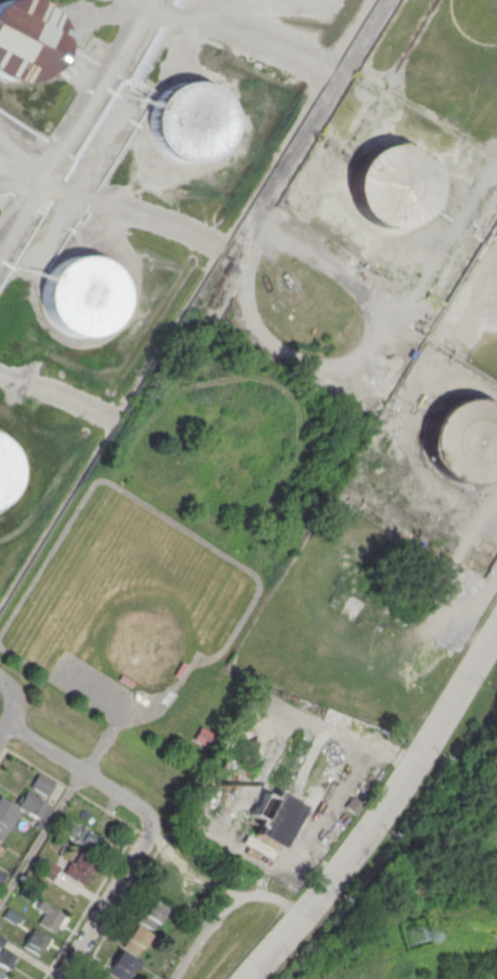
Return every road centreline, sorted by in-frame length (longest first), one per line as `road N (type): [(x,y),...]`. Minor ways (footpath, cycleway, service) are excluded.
road 1 (residential): [(496,630),(350,857),(247,978)]
road 2 (residential): [(58,978),(156,819)]
road 3 (residential): [(156,819),(6,724)]

